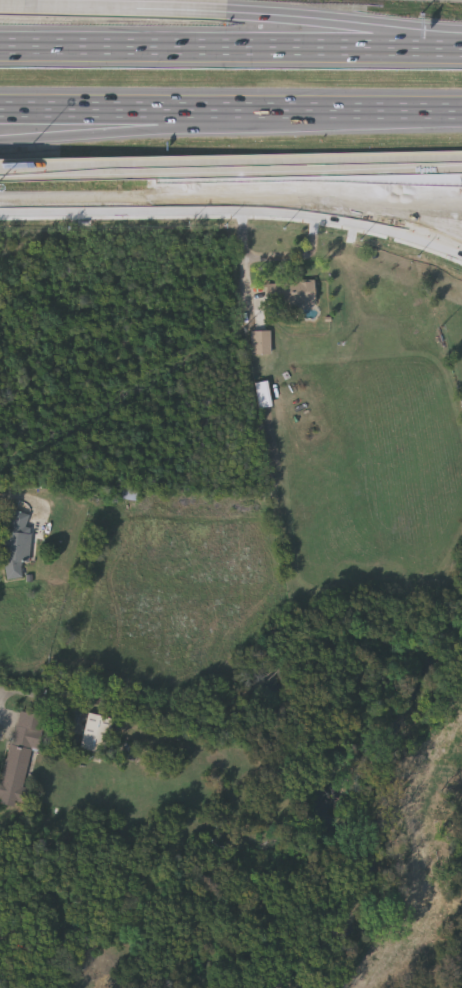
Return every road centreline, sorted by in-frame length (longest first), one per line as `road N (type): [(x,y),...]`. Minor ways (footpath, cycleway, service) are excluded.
road 1 (motorway): [(0,109),(461,111)]
road 2 (motorway): [(461,46),(0,44)]
road 3 (motorway): [(0,171),(404,166)]
road 4 (secondary): [(0,202),(257,196)]
road 5 (motorway): [(461,42),(226,10)]
road 6 (motorway): [(226,10),(35,1)]
road 7 (secondary): [(324,192),(461,200)]

